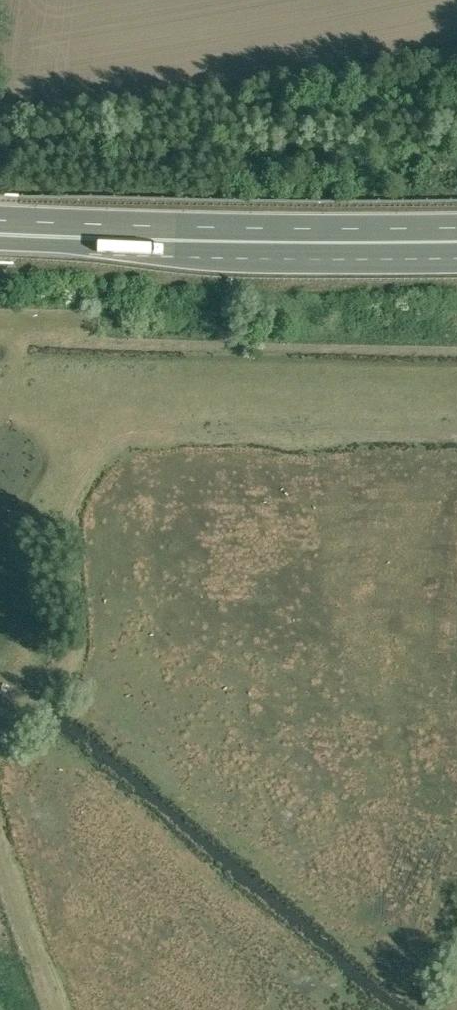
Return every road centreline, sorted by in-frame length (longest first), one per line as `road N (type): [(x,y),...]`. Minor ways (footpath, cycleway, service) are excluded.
road 1 (trunk): [(0,231),(456,240)]

